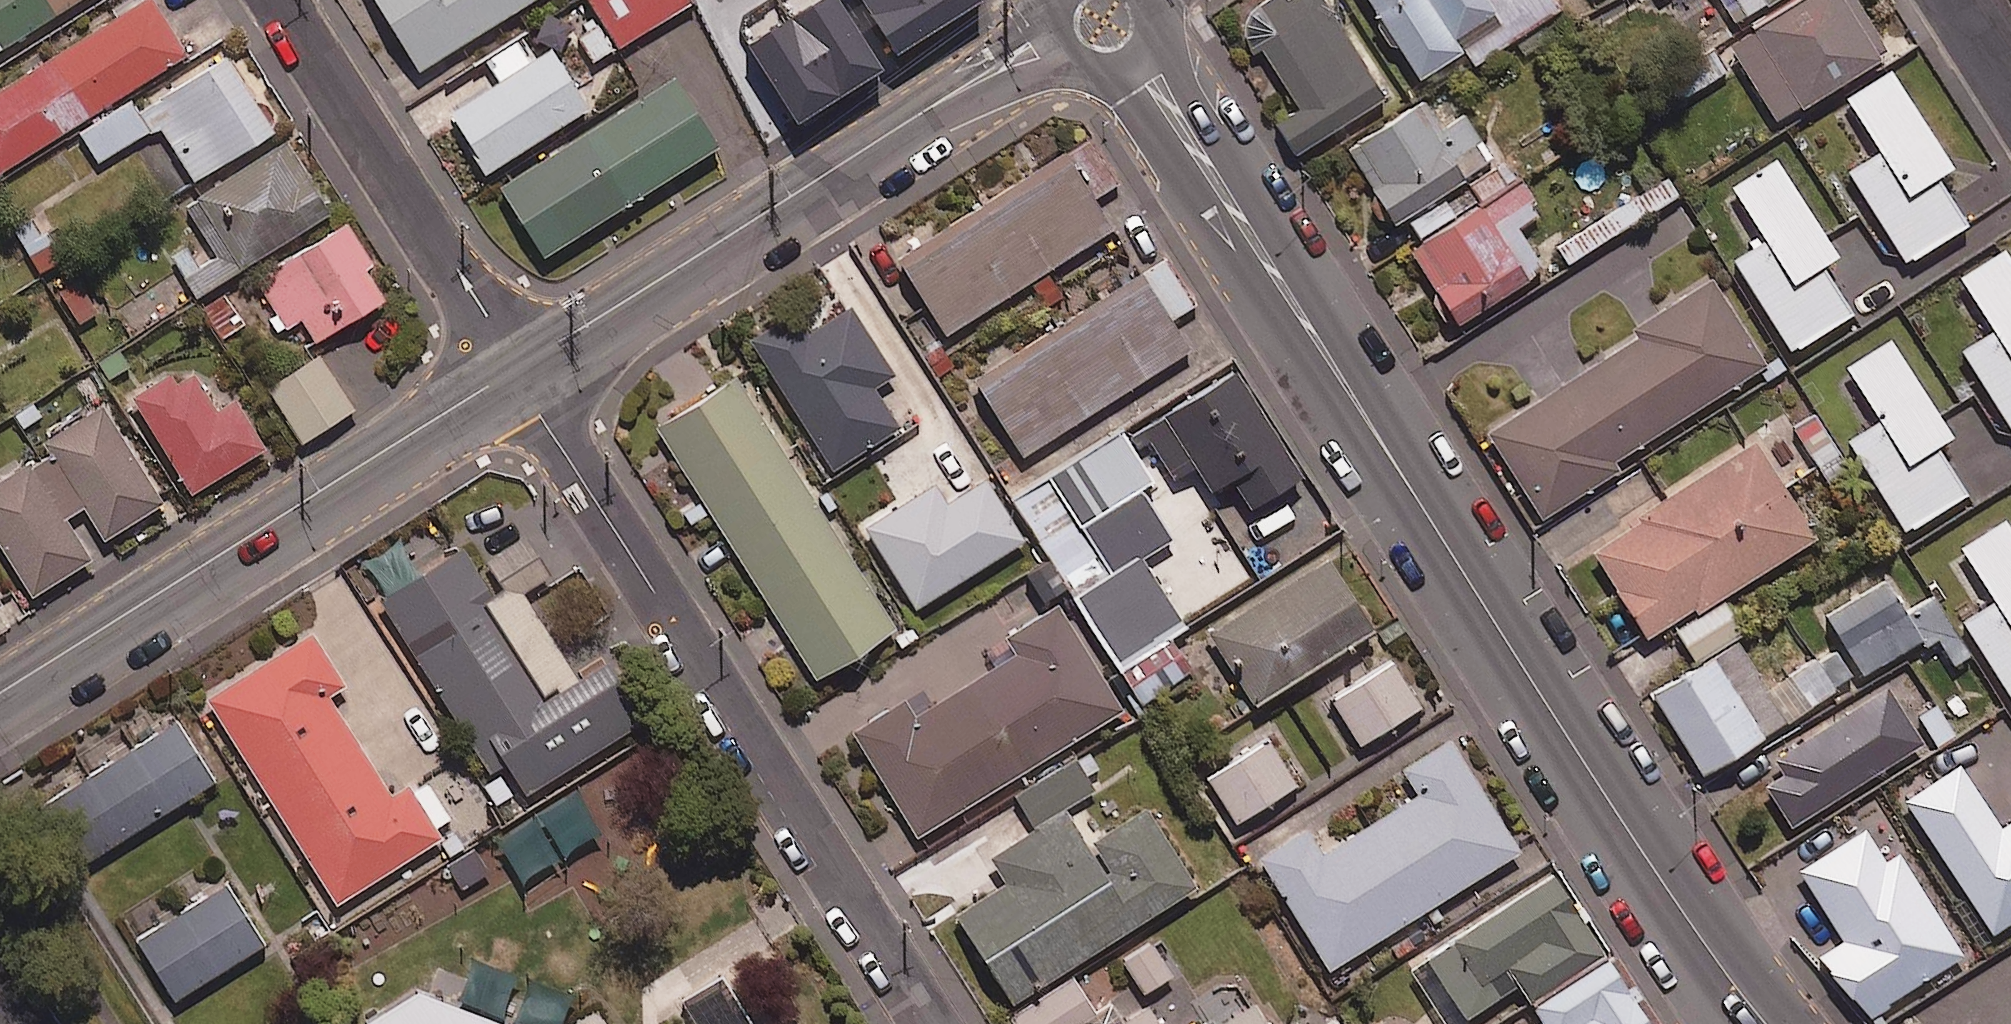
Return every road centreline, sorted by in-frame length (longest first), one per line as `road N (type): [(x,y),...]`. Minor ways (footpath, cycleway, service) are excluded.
road 1 (tertiary): [(1765,1023),(1136,60)]
road 2 (residential): [(512,372),(931,1023)]
road 3 (residential): [(1053,34),(512,372)]
road 4 (residential): [(512,372),(0,694)]
road 5 (residential): [(512,372),(279,0)]

